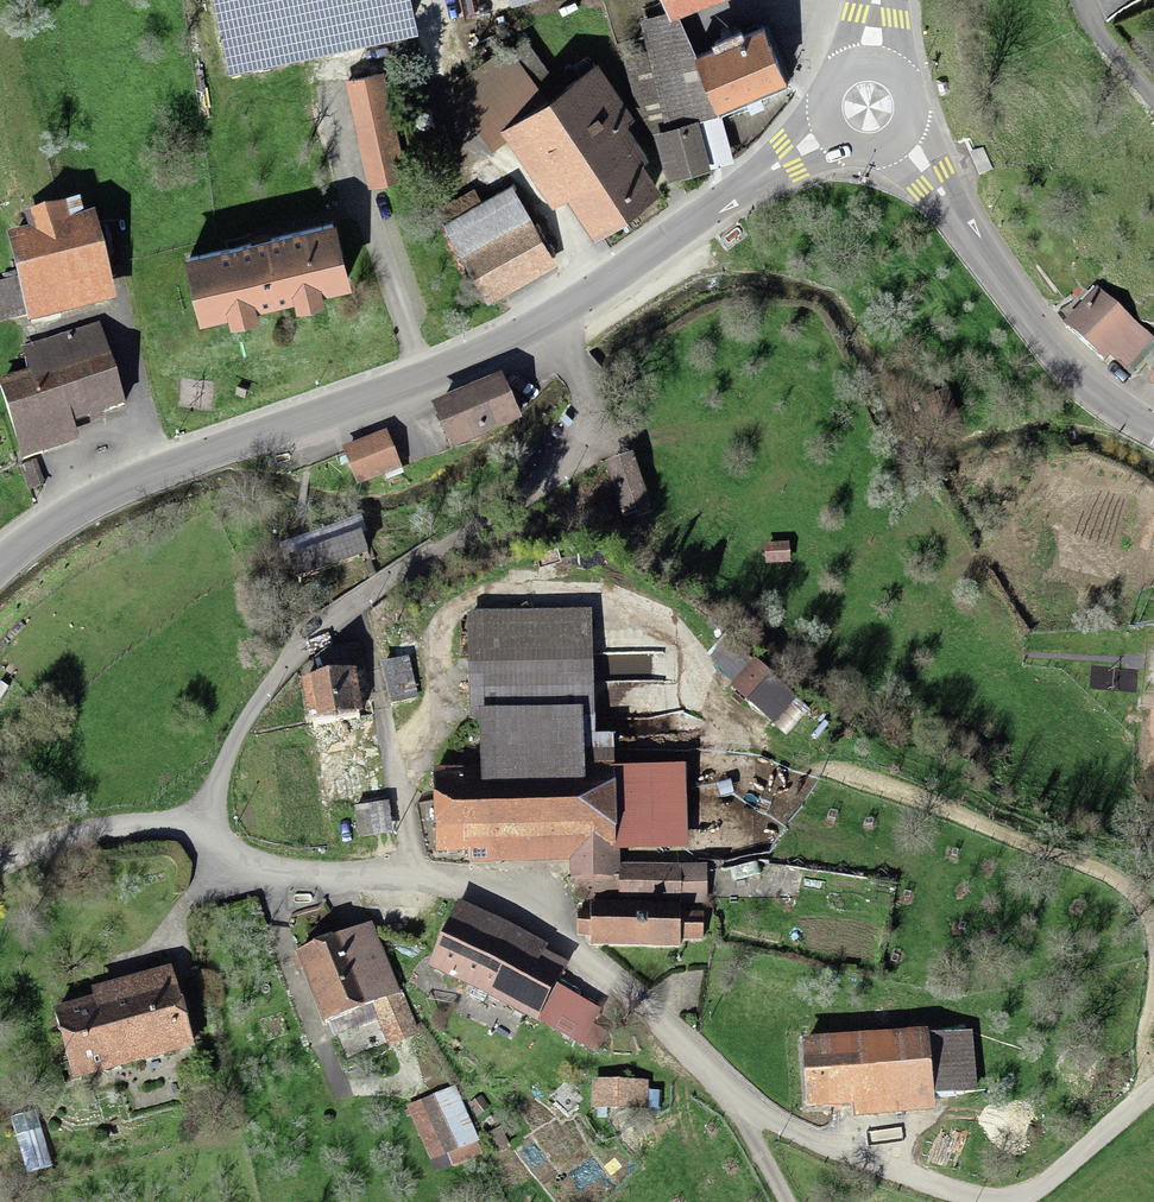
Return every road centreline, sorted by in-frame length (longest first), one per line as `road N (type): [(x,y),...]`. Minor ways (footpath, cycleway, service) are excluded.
road 1 (residential): [(988,1201),(859,1160),(757,1113),(632,991),(510,906),(450,885),(256,865),(230,852),(206,826)]
road 2 (residential): [(206,826),(237,737),(299,653),(504,504),(553,454),(565,381),(534,323)]
road 3 (secondary): [(0,568),(91,505),(444,374),(534,323)]
road 4 (tertiary): [(1153,427),(1079,383),(1042,345),(963,218),(900,143)]
road 5 (secondary): [(534,323),(827,135)]
road 6 (residential): [(0,872),(103,835),(206,826)]
road 7 (residential): [(1015,1201),(1153,1087)]

